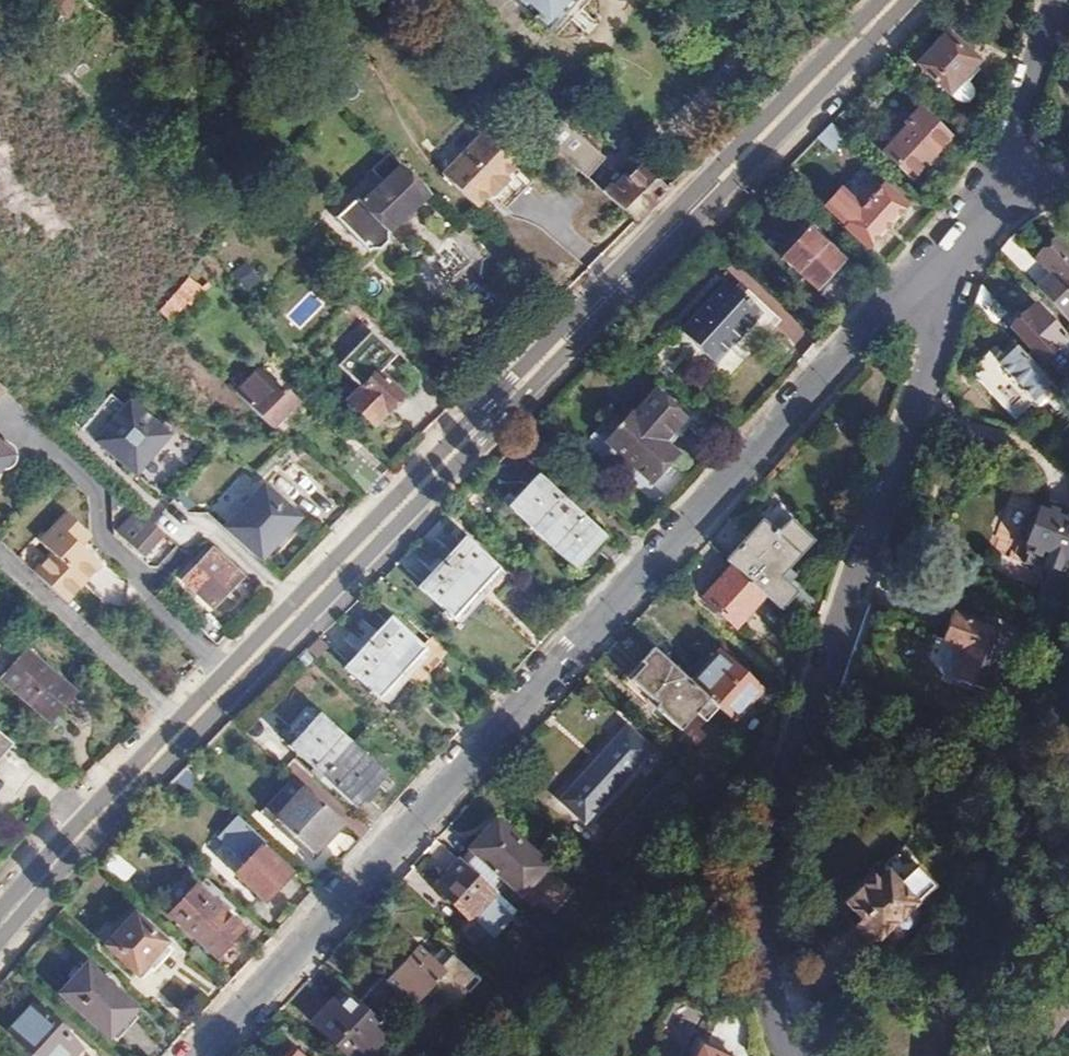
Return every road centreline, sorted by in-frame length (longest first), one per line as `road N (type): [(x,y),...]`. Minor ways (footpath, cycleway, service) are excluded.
road 1 (tertiary): [(0,942),(911,0)]
road 2 (tertiary): [(878,0),(225,669),(0,911)]
road 3 (residential): [(200,1055),(940,246),(983,220)]
road 4 (residential): [(983,220),(759,860),(760,957),(792,1055)]
road 5 (residential): [(1056,0),(983,220)]

